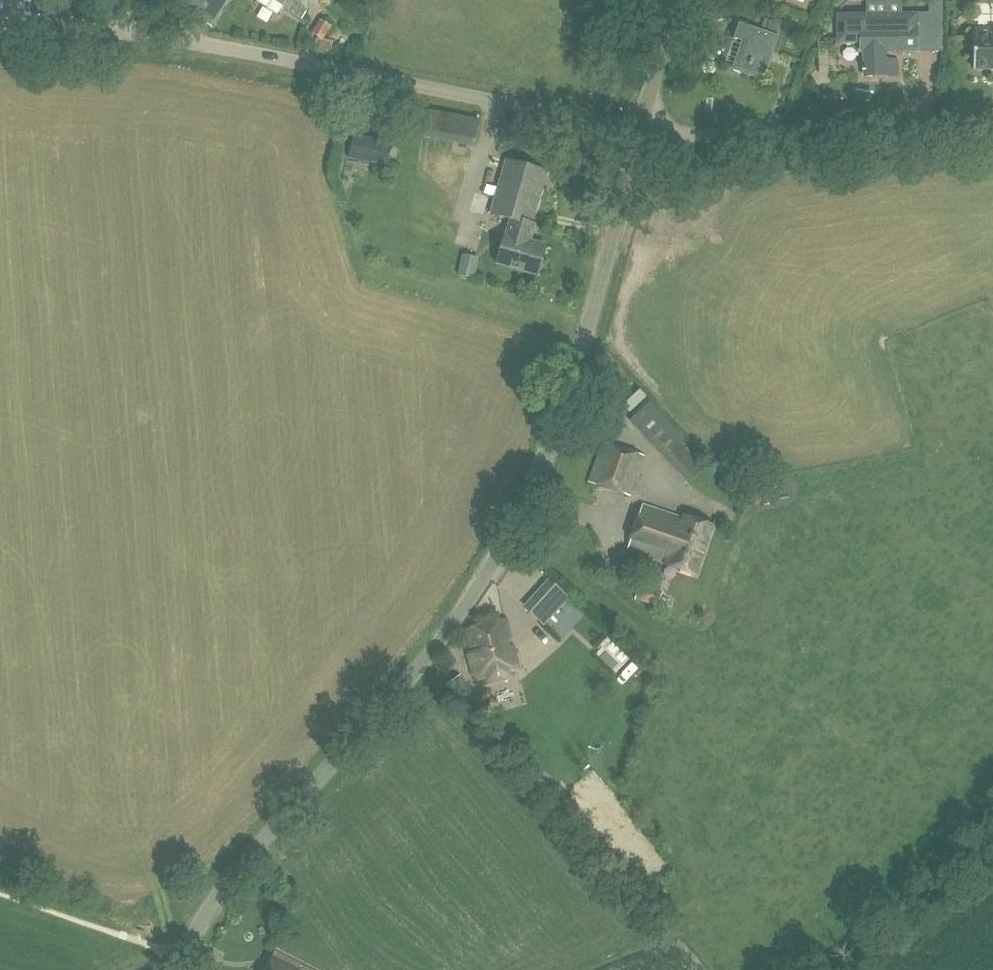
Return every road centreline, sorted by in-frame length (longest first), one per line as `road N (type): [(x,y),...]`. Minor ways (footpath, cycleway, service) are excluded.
road 1 (unclassified): [(173,969),(244,860),(442,639),(509,541),(560,426),(641,133)]
road 2 (unclassified): [(641,133),(216,46),(0,25)]
road 3 (residential): [(992,132),(641,133)]
road 4 (unclassified): [(641,133),(680,0)]

